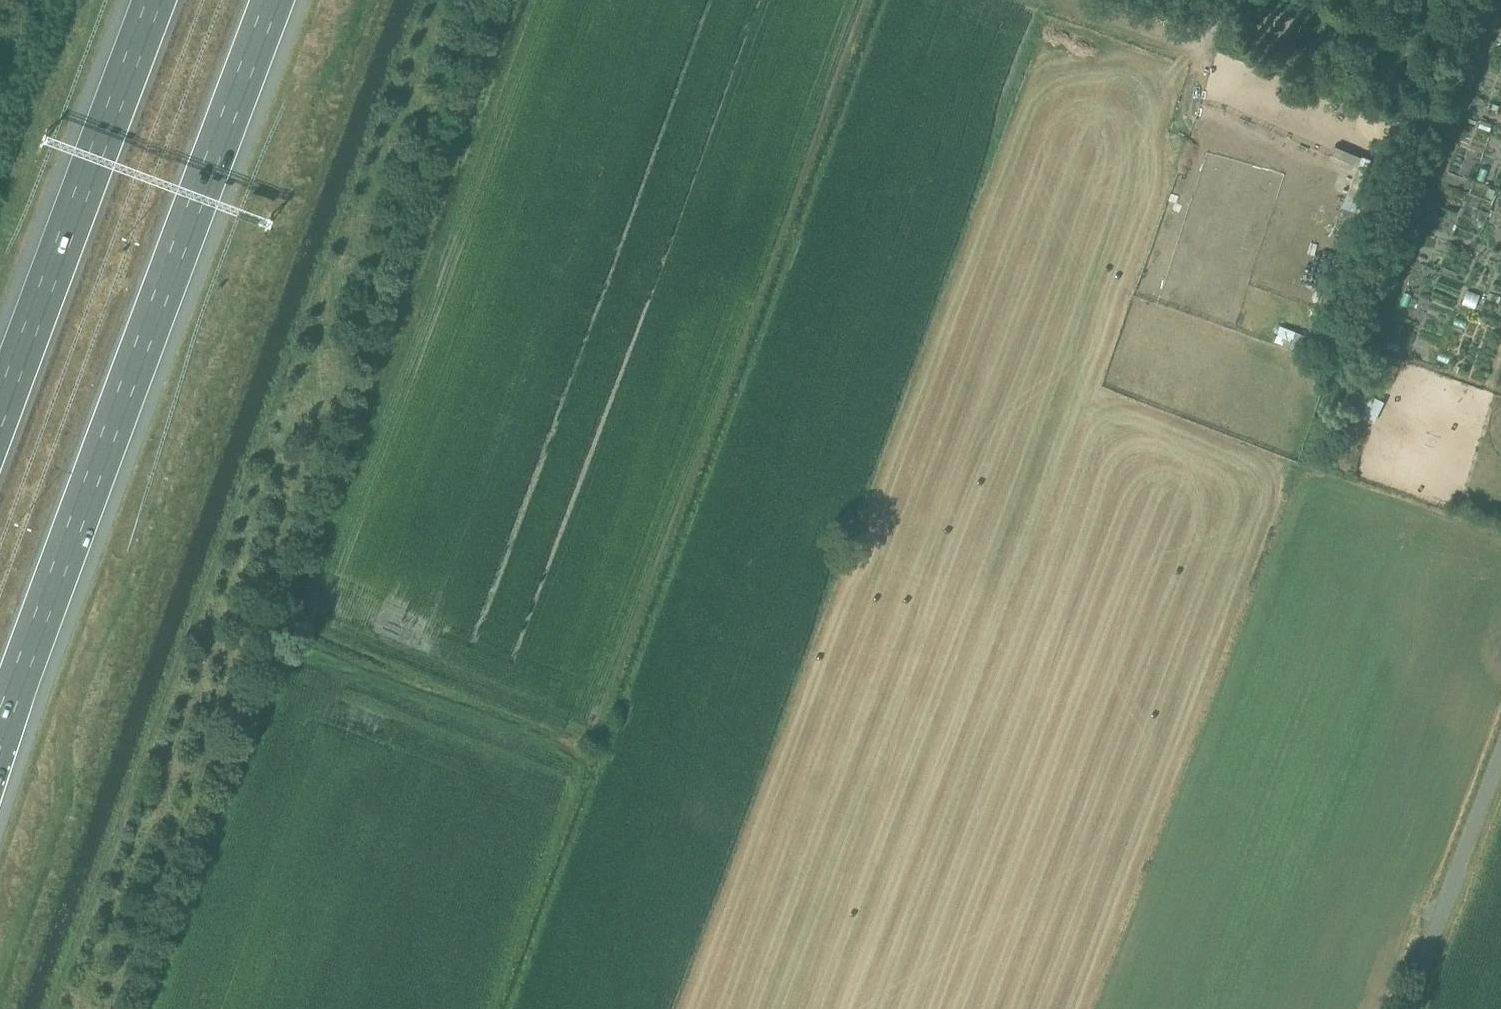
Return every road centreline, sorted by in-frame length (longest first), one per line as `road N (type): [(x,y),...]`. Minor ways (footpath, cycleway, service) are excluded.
road 1 (motorway): [(0,731),(273,0)]
road 2 (motorway): [(157,0),(0,416)]
road 3 (track): [(101,1008),(170,763),(229,605)]

